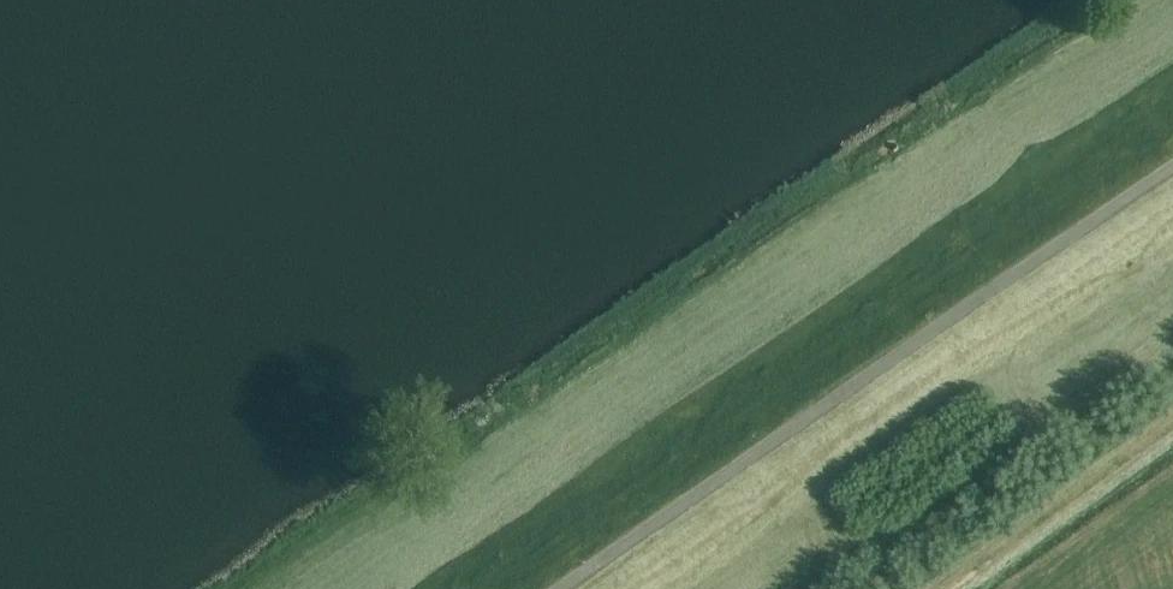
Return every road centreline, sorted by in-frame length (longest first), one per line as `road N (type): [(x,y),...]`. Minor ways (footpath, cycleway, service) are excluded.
road 1 (track): [(933,588),(1172,417)]

